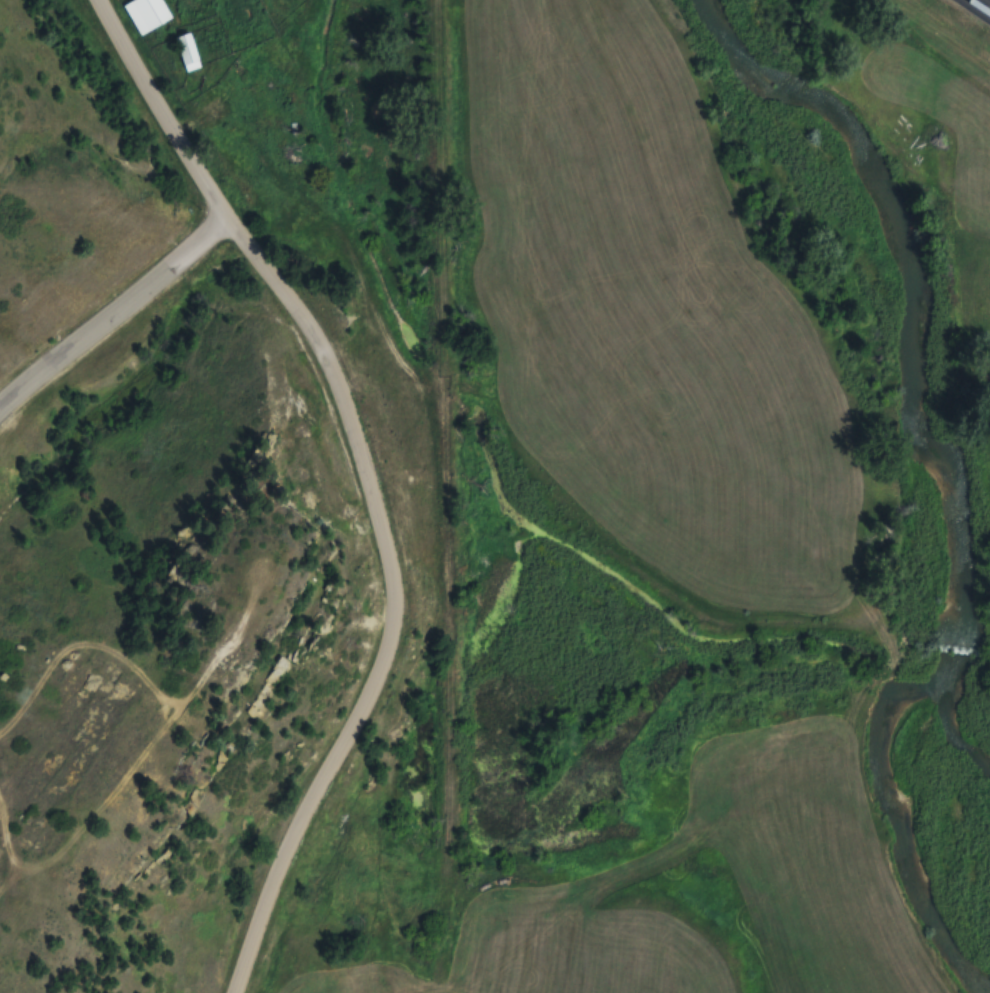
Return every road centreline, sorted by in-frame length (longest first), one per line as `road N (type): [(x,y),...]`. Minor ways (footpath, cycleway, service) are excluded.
road 1 (tertiary): [(104,0),(226,215),(310,332),(390,553),(396,607),(375,673),(277,880),(237,992)]
road 2 (tertiary): [(0,416),(73,343),(226,215)]

